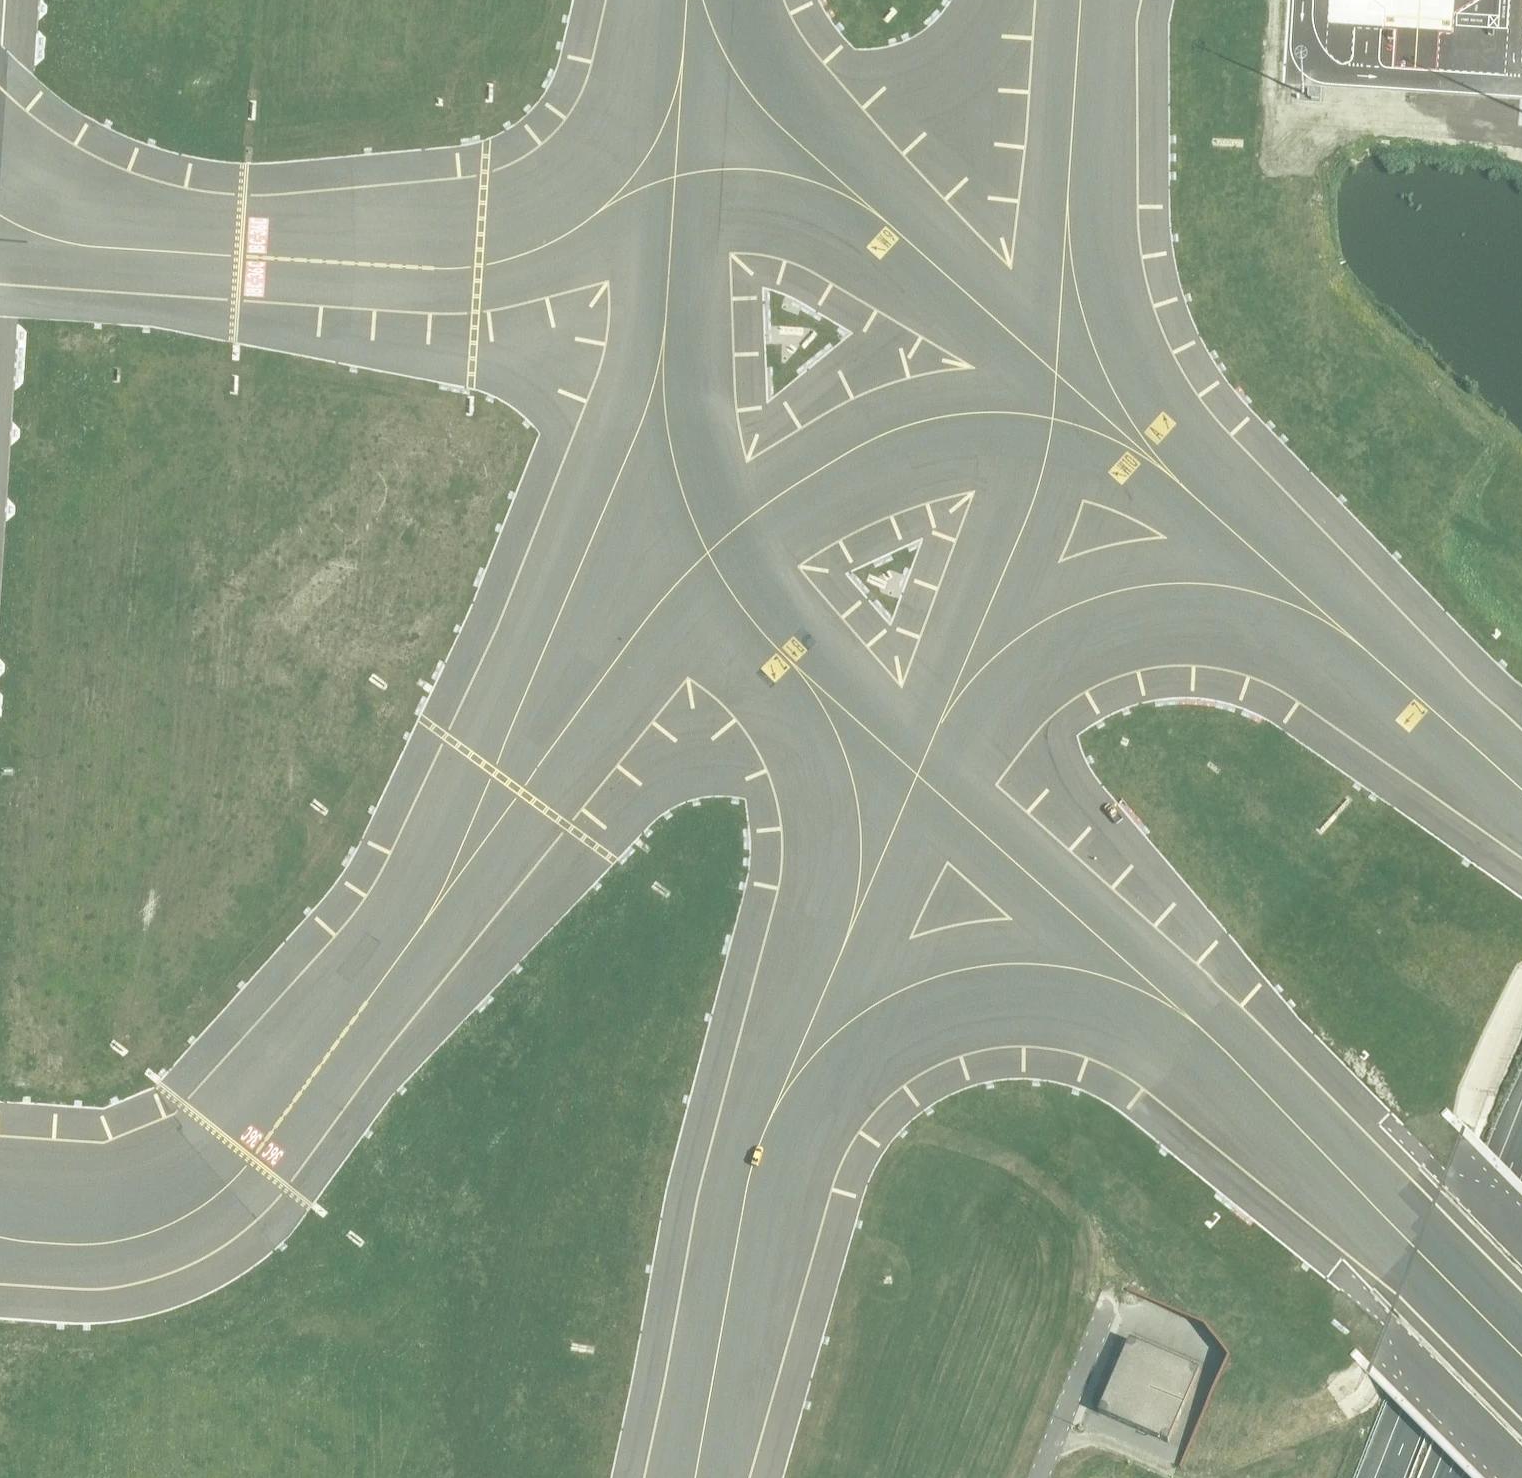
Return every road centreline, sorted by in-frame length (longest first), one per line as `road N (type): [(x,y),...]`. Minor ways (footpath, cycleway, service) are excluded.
road 1 (motorway): [(1521,1142),(1390,1477)]
road 2 (motorway): [(1521,1327),(1462,1477)]

